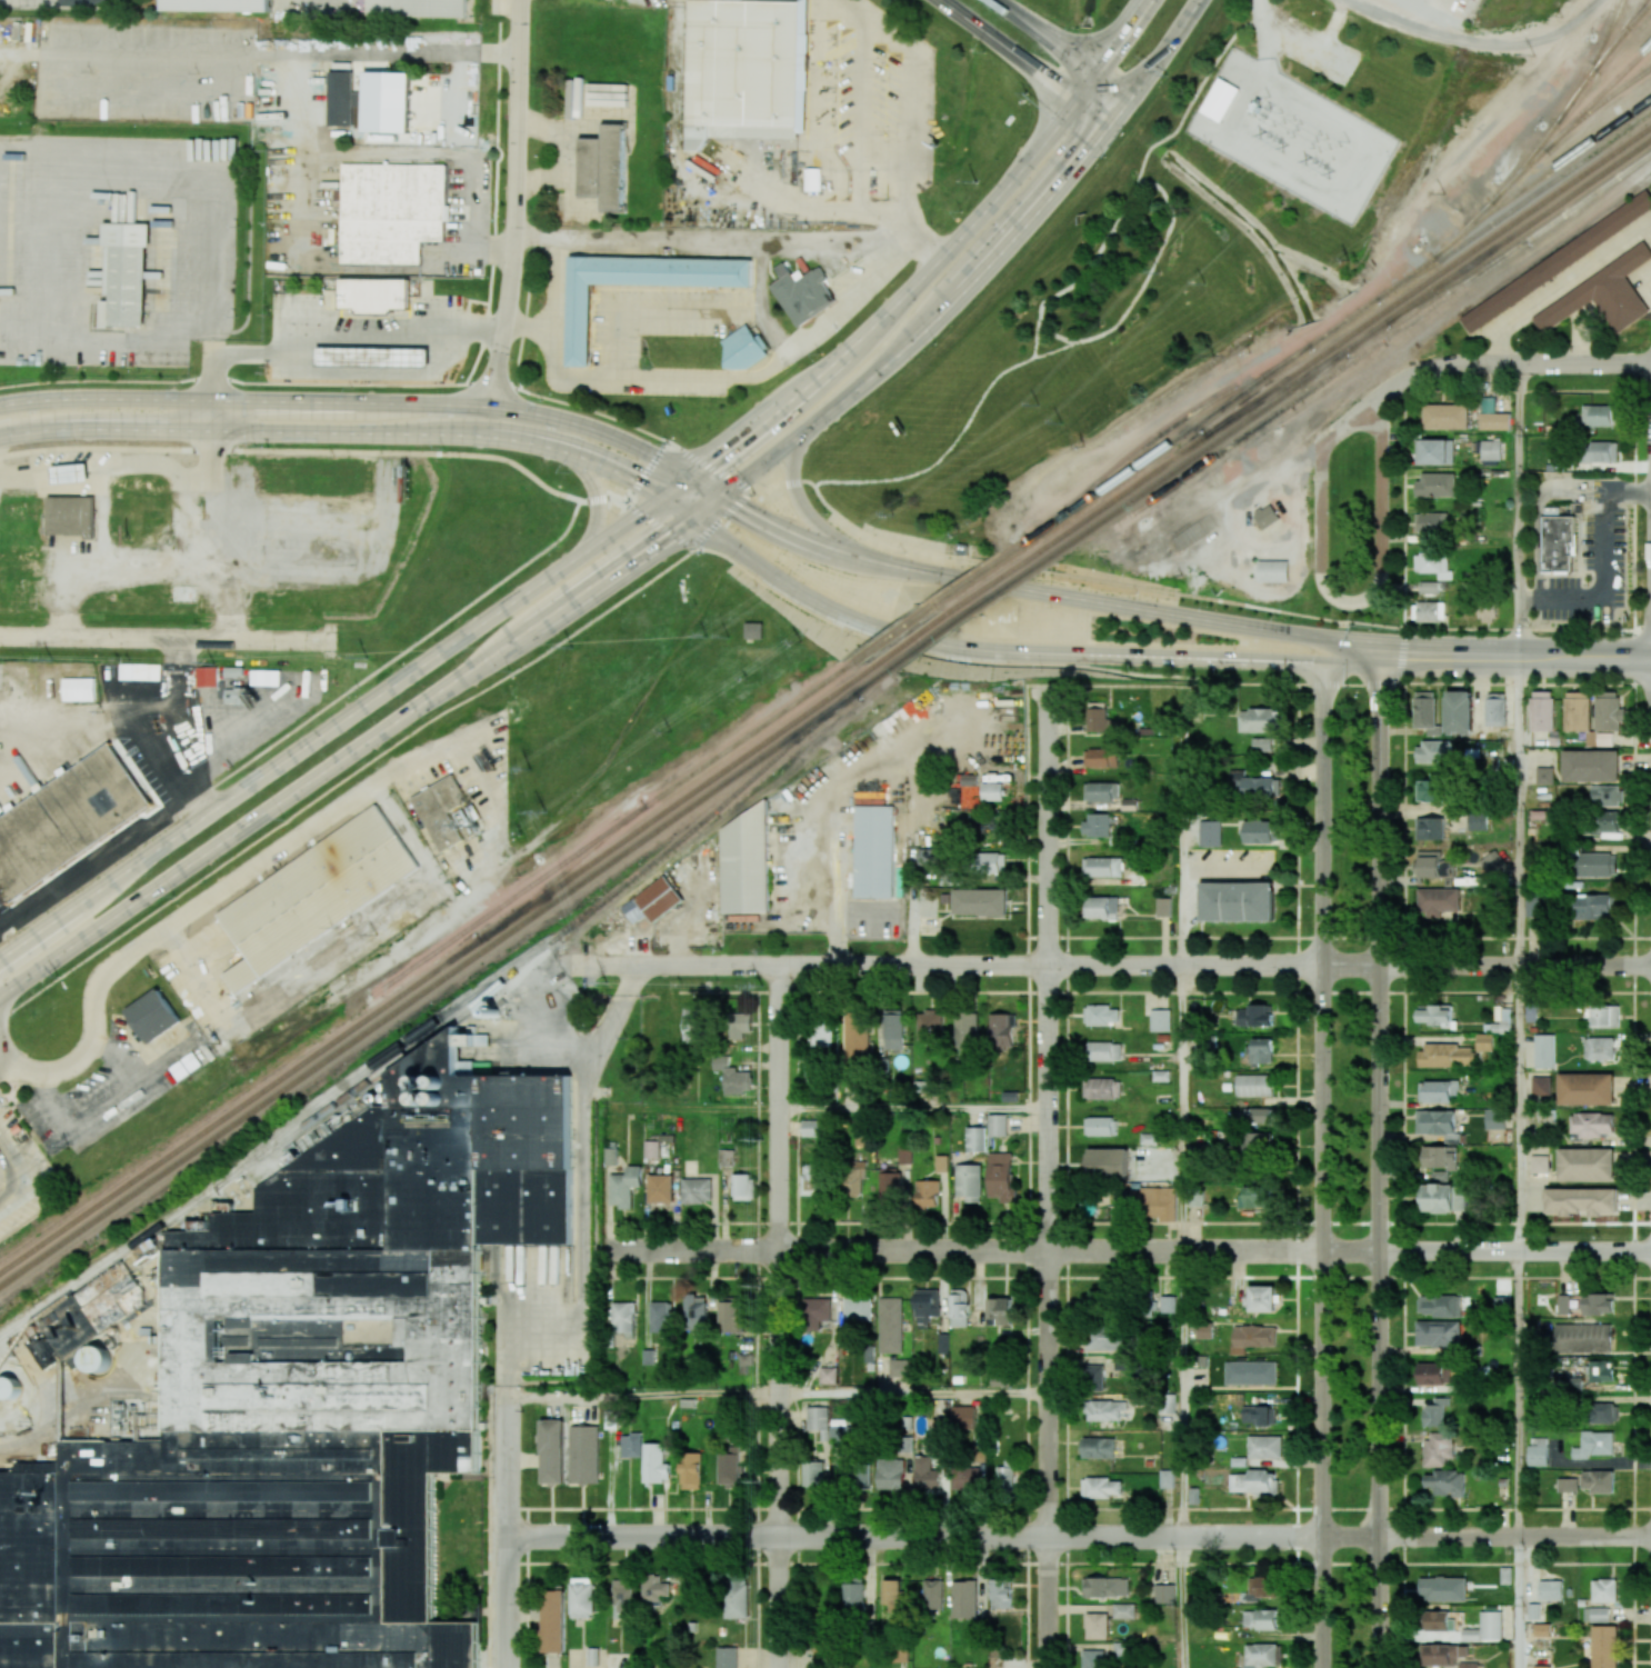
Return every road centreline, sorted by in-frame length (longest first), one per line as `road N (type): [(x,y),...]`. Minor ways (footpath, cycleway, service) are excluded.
road 1 (primary): [(0,994),(786,450),(987,259),(1109,121),(1199,0)]
road 2 (primary): [(1147,0),(983,216),(769,420),(643,516),(0,958)]
road 3 (secondary): [(1322,639),(1322,1667)]
road 4 (secondary): [(1379,1667),(1380,651)]
road 5 (residential): [(1045,1667),(1045,697)]
road 6 (residential): [(509,1537),(1322,1538)]
road 7 (residential): [(569,966),(1322,967)]
road 8 (primary): [(723,498),(603,432),(488,404),(77,397),(0,404)]
road 9 (residential): [(601,1251),(1322,1252)]
road 10 (secondary): [(694,520),(800,596),(942,647),(1322,657),(1380,651)]
road 11 (primary): [(0,435),(80,427),(487,435),(602,463),(694,520)]
road 12 (residential): [(777,1667),(777,966)]
road 13 (secondary): [(1322,639),(867,562),(802,541),(723,498)]
road 14 (residential): [(1380,400),(1323,446),(1322,570),(1329,590),(1345,601),(1368,598),(1381,571),(1380,400)]
road 15 (residential): [(488,404),(518,214),(521,0)]
road 16 (residential): [(0,637),(330,641)]
road 17 (residential): [(1322,1252),(1650,1252)]
road 18 (residential): [(1322,967),(1650,967)]
road 19 (residential): [(1322,1538),(1650,1538)]
road 20 (residential): [(1380,400),(1414,376),(1453,364),(1650,363)]
road 21 (tertiary): [(509,1667),(509,1395)]
road 22 (secondary): [(1650,660),(1380,651)]
road 23 (primary): [(943,0),(1109,121)]
road 24 (primary): [(884,565),(831,535),(799,501),(793,462),(804,432)]
road 25 (primary): [(1130,94),(999,0)]
road 26 (primary): [(566,450),(584,466),(597,493),(594,530),(573,563)]

